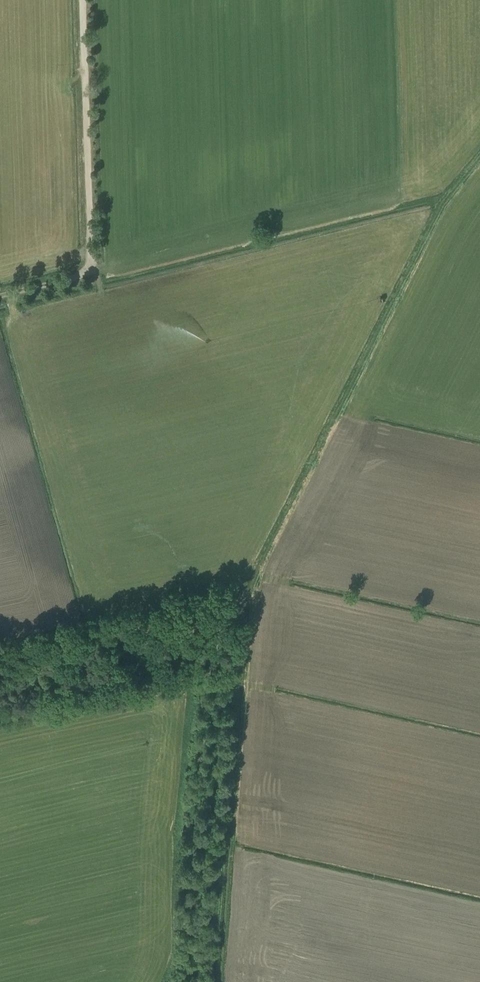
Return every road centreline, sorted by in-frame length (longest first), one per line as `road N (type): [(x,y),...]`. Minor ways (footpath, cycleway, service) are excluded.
road 1 (track): [(0,297),(86,267),(82,0)]

